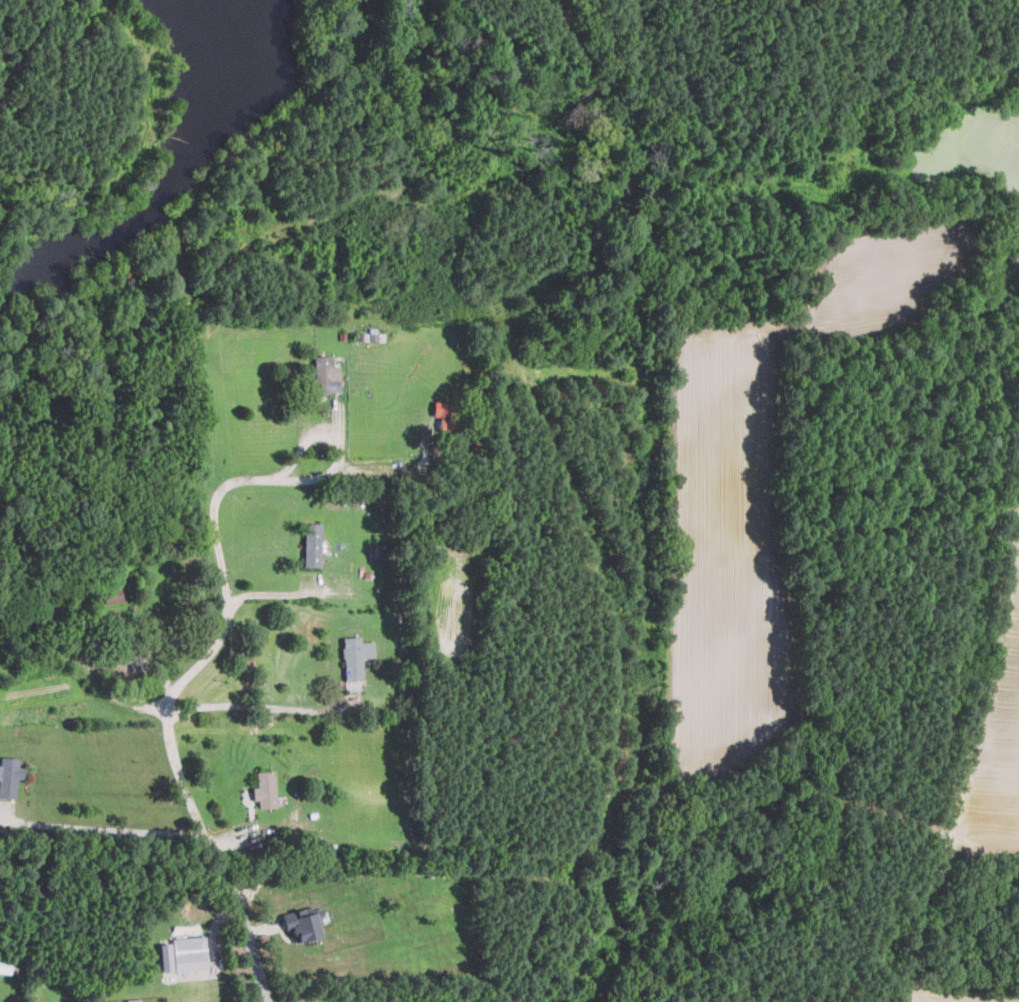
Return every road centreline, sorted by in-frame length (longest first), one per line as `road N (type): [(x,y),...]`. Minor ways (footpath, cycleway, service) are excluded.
road 1 (residential): [(269,1001),(241,917),(181,786),(165,709),(175,686),(212,651),(227,615),(212,517),(221,489),(349,481)]

